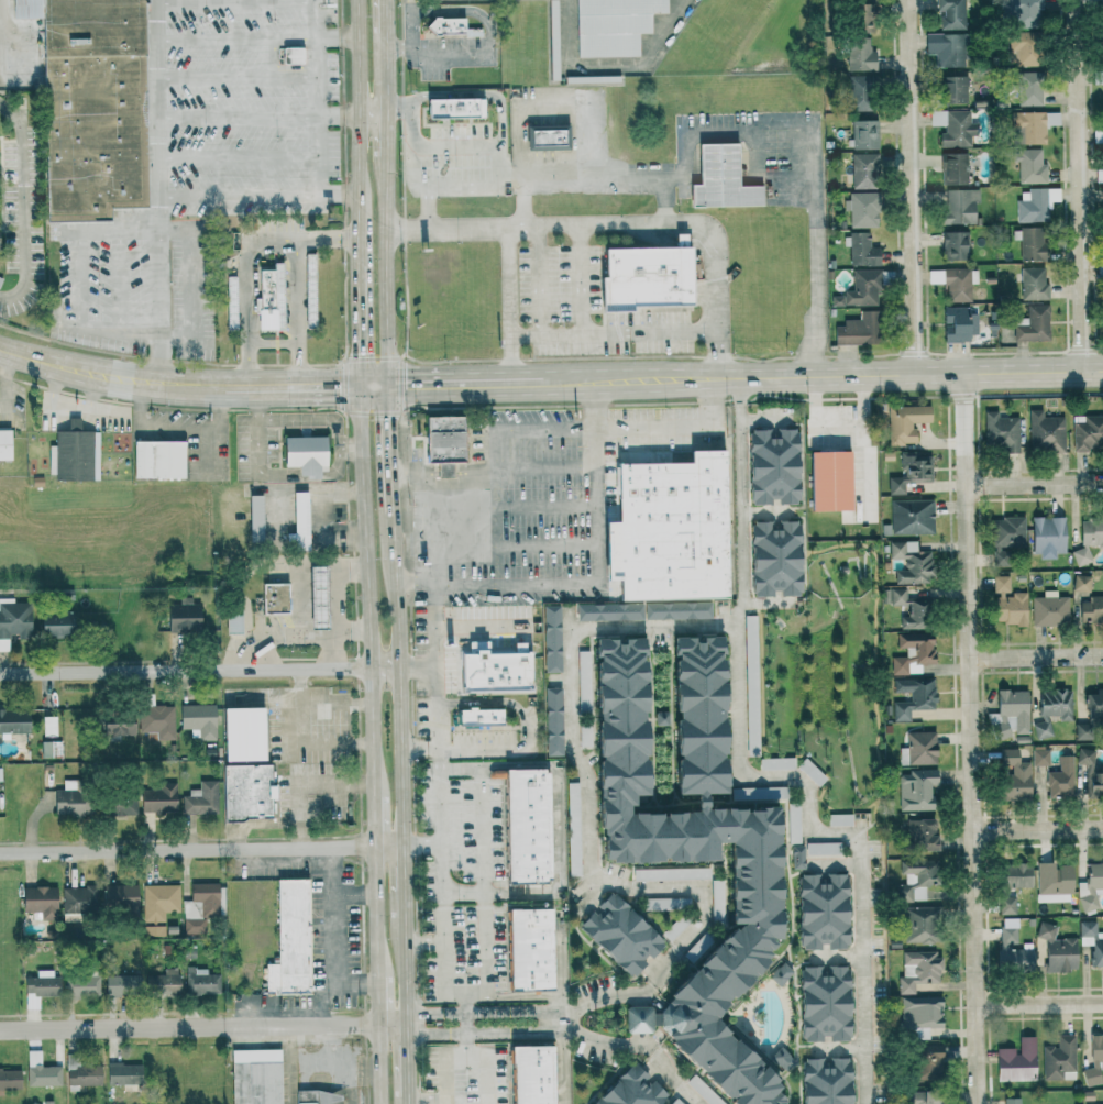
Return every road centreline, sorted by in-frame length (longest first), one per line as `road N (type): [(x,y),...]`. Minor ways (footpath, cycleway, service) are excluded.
road 1 (residential): [(977,1103),(962,374)]
road 2 (secondary): [(385,386),(1102,371)]
road 3 (secondary): [(360,386),(372,796)]
road 4 (residential): [(0,673),(400,667)]
road 5 (tertiary): [(0,1030),(379,1024)]
road 6 (residential): [(906,0),(914,375)]
road 7 (residential): [(0,853),(373,847)]
road 8 (residential): [(1085,372),(1077,0)]
road 9 (secondary): [(0,350),(156,383),(360,386)]
road 10 (secondary): [(404,844),(391,511)]
road 11 (secondary): [(355,0),(360,263)]
road 12 (secondary): [(385,386),(384,168)]
road 13 (residential): [(964,486),(1102,484)]
road 14 (residential): [(969,655),(1102,653)]
road 15 (residential): [(972,829),(1102,827)]
road 16 (secondary): [(373,847),(377,975)]
road 17 (residential): [(975,1003),(1102,1001)]
road 18 (secondary): [(391,511),(385,386)]
road 19 (secondary): [(360,263),(360,386)]

